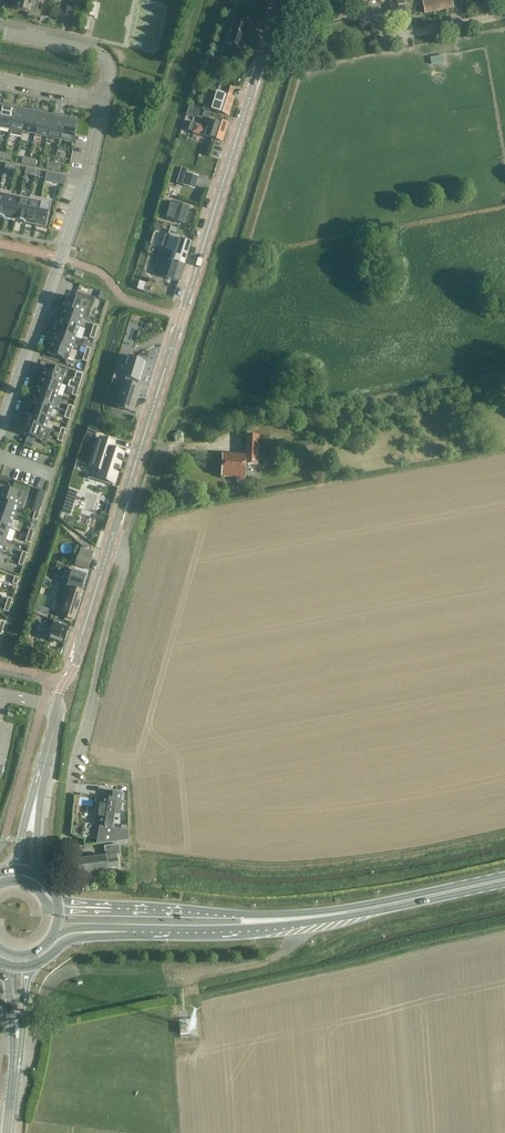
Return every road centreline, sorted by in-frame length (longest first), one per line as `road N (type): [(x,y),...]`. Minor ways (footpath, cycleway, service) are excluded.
road 1 (unclassified): [(37,792),(60,691),(74,671),(279,0)]
road 2 (track): [(161,439),(175,414),(504,357)]
road 3 (tertiary): [(106,100),(87,185),(0,428)]
road 4 (primary): [(365,910),(263,916),(115,909)]
road 5 (primary): [(135,933),(265,930),(365,910)]
road 6 (tertiary): [(0,33),(104,56),(112,70),(106,100)]
road 7 (primary): [(365,910),(504,879)]

